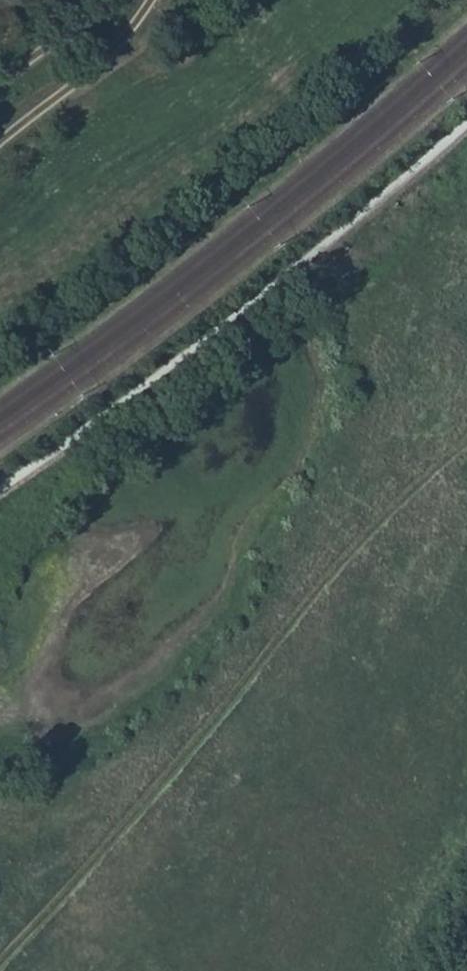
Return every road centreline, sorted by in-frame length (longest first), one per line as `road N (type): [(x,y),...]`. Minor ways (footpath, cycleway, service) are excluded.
road 1 (track): [(151,0),(122,46),(75,93),(0,149)]

